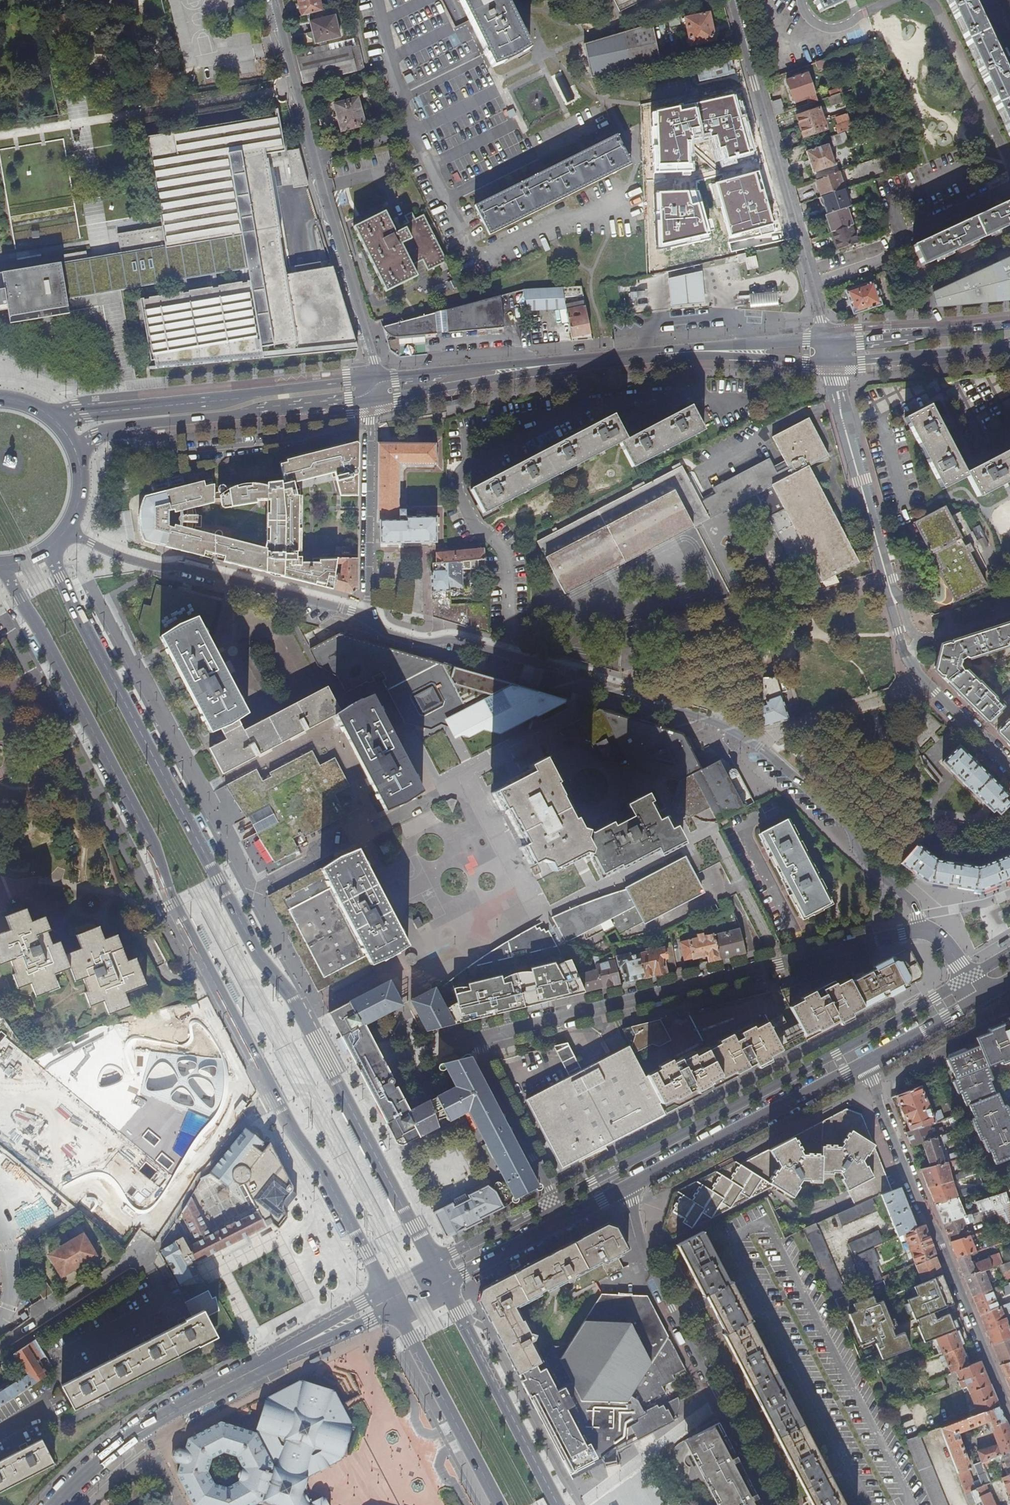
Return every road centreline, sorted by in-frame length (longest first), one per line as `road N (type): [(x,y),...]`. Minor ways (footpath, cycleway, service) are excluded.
road 1 (primary): [(440,1272),(95,649),(56,563),(63,534)]
road 2 (primary): [(0,567),(153,845),(173,904),(264,1078),(389,1300)]
road 3 (residential): [(367,617),(379,631),(564,672),(712,723),(755,747),(849,829),(856,855),(915,905),(922,930)]
road 4 (residential): [(922,930),(478,1040),(565,1220)]
road 5 (residential): [(372,411),(654,367),(833,369)]
road 6 (residential): [(866,1063),(1009,1419)]
road 7 (residential): [(733,0),(827,340)]
road 8 (residential): [(777,1504),(648,1261),(628,1187)]
road 9 (residential): [(375,378),(346,373),(34,406)]
road 10 (secondary): [(375,378),(52,418)]
road 11 (residential): [(63,534),(122,559),(178,566),(367,617)]
road 12 (secondary): [(74,446),(119,426),(372,400)]
road 13 (residential): [(77,455),(114,436),(372,411)]
road 14 (residential): [(389,1300),(145,1429)]
road 15 (secondary): [(866,1063),(628,1187)]
road 16 (primary): [(558,1504),(440,1272)]
road 17 (residential): [(313,158),(411,129),(378,0)]
road 18 (primary): [(389,1300),(499,1504)]
road 19 (residential): [(375,378),(313,158)]
road 20 (residential): [(833,369),(890,589)]
road 21 (residential): [(372,411),(367,617)]
road 22 (secondary): [(372,400),(558,364)]
road 23 (residential): [(1009,316),(859,327),(827,340)]
road 24 (secondary): [(558,364),(375,378)]
road 25 (secondary): [(1009,324),(827,340)]
road 26 (secondary): [(831,360),(1009,344)]
road 27 (residential): [(833,369),(1009,355)]
road 28 (residential): [(0,1345),(141,1251)]
road 29 (residential): [(313,158),(271,0)]
road 30 (track): [(369,553),(310,553),(311,508),(370,508)]
road 31 (residential): [(909,661),(1009,770)]
road 32 (secondary): [(690,351),(831,360)]
road 33 (secondary): [(565,1220),(460,1274),(440,1272)]
road 34 (secondary): [(827,340),(690,351)]
road 35 (secondary): [(558,364),(690,351)]
road 36 (secondary): [(981,997),(866,1063)]

